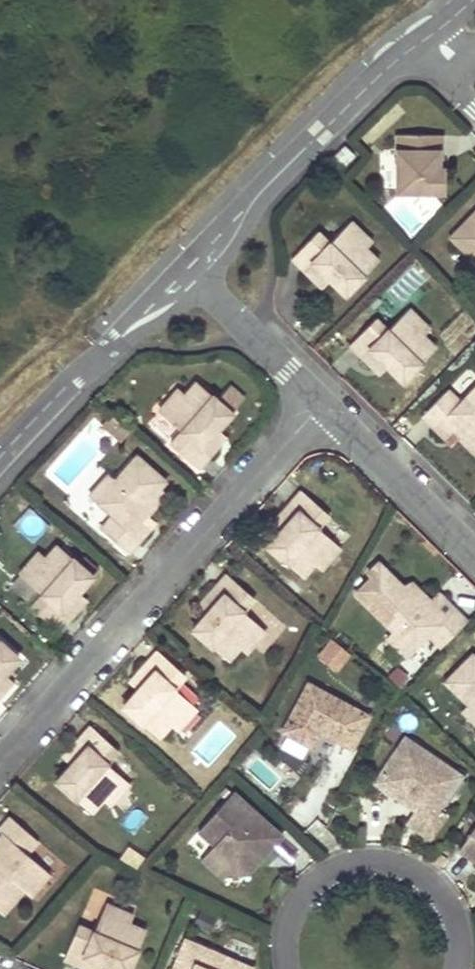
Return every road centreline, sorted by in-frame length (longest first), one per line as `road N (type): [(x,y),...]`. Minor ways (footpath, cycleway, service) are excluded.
road 1 (residential): [(0,766),(321,404)]
road 2 (unclassified): [(196,272),(263,191),(415,46)]
road 3 (residential): [(458,968),(450,908),(431,884),(375,861),(317,880),(296,902),(285,931),(286,968)]
road 4 (unclassified): [(0,458),(196,272)]
road 5 (residential): [(321,404),(474,556)]
road 6 (residential): [(196,272),(321,404)]

